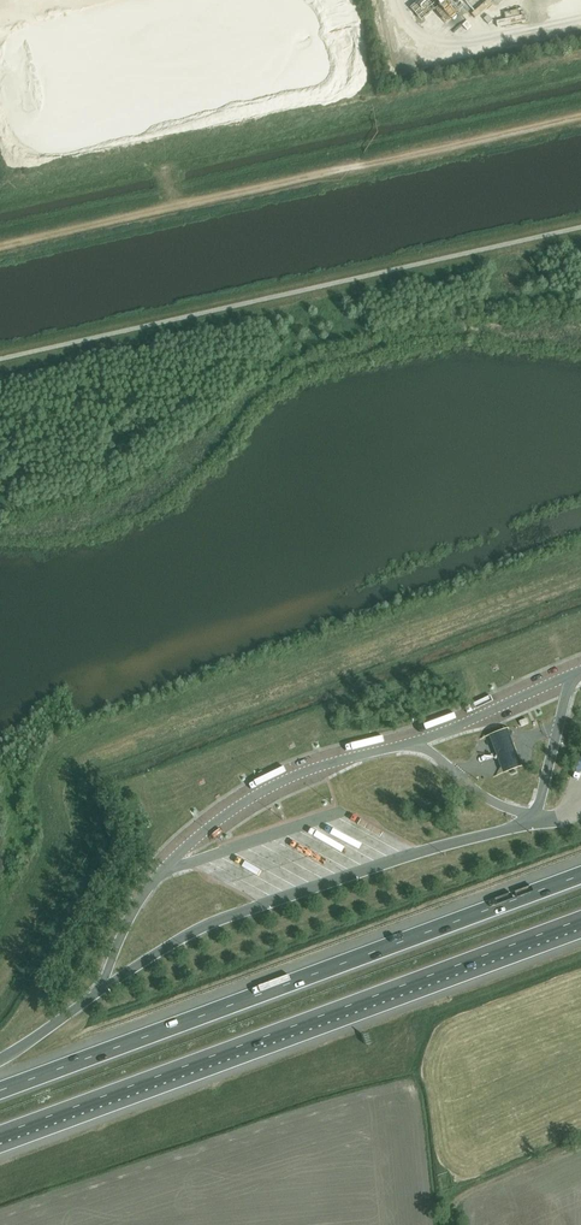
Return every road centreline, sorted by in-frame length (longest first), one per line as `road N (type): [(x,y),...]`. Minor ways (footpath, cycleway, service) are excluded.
road 1 (motorway): [(580,874),(0,1089)]
road 2 (motorway): [(0,1135),(580,920)]
road 3 (track): [(0,246),(580,114)]
road 4 (track): [(580,1143),(461,1197),(447,1224)]
road 5 (motorway): [(99,993),(0,1062)]

